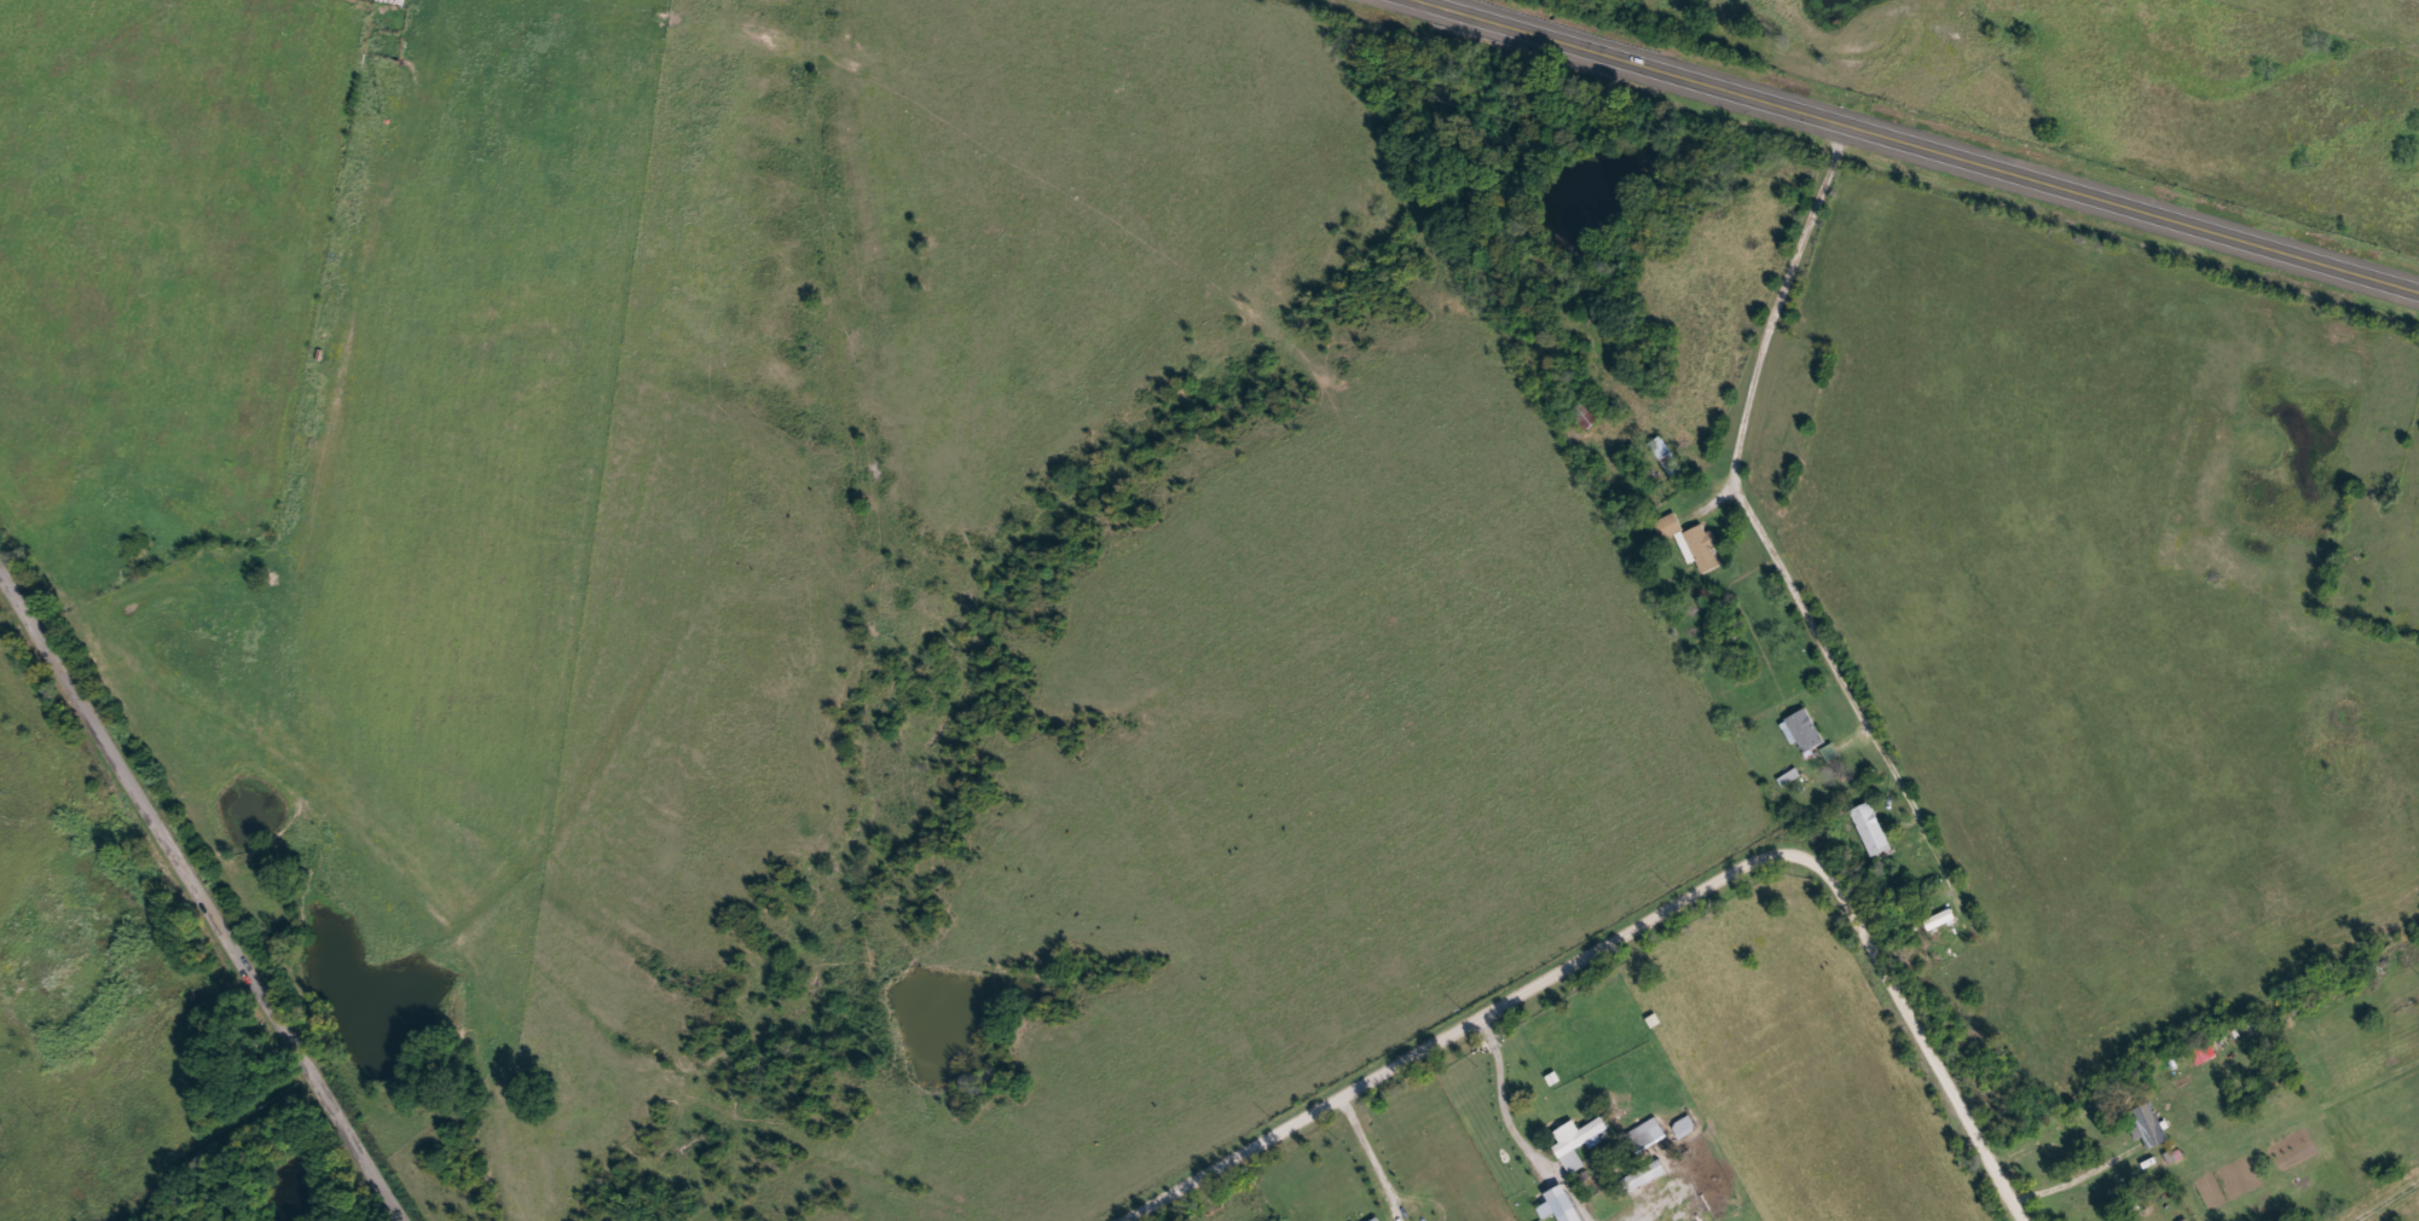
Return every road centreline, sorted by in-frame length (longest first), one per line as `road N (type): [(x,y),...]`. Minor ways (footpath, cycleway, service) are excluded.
road 1 (residential): [(1122,1220),(1730,875),(1788,851),(1824,864),(2027,1220)]
road 2 (primary): [(1452,0),(2418,282)]
road 3 (residential): [(403,1220),(0,568)]
road 4 (residential): [(1893,129),(1923,58),(1992,0)]

